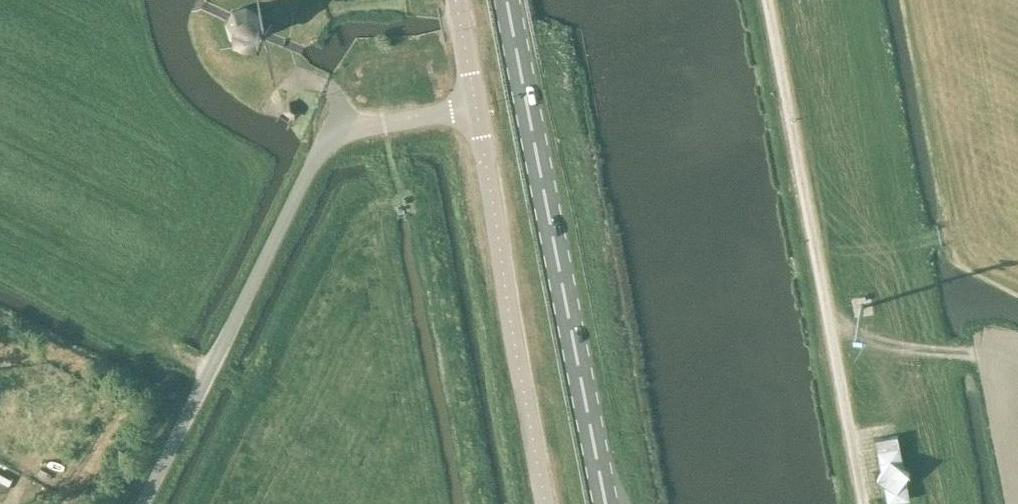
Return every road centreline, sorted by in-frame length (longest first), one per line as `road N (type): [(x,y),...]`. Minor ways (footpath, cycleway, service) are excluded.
road 1 (unclassified): [(142,503),(319,153),(346,129),(476,110)]
road 2 (primary): [(605,503),(507,0)]
road 3 (unclassified): [(546,503),(476,110)]

